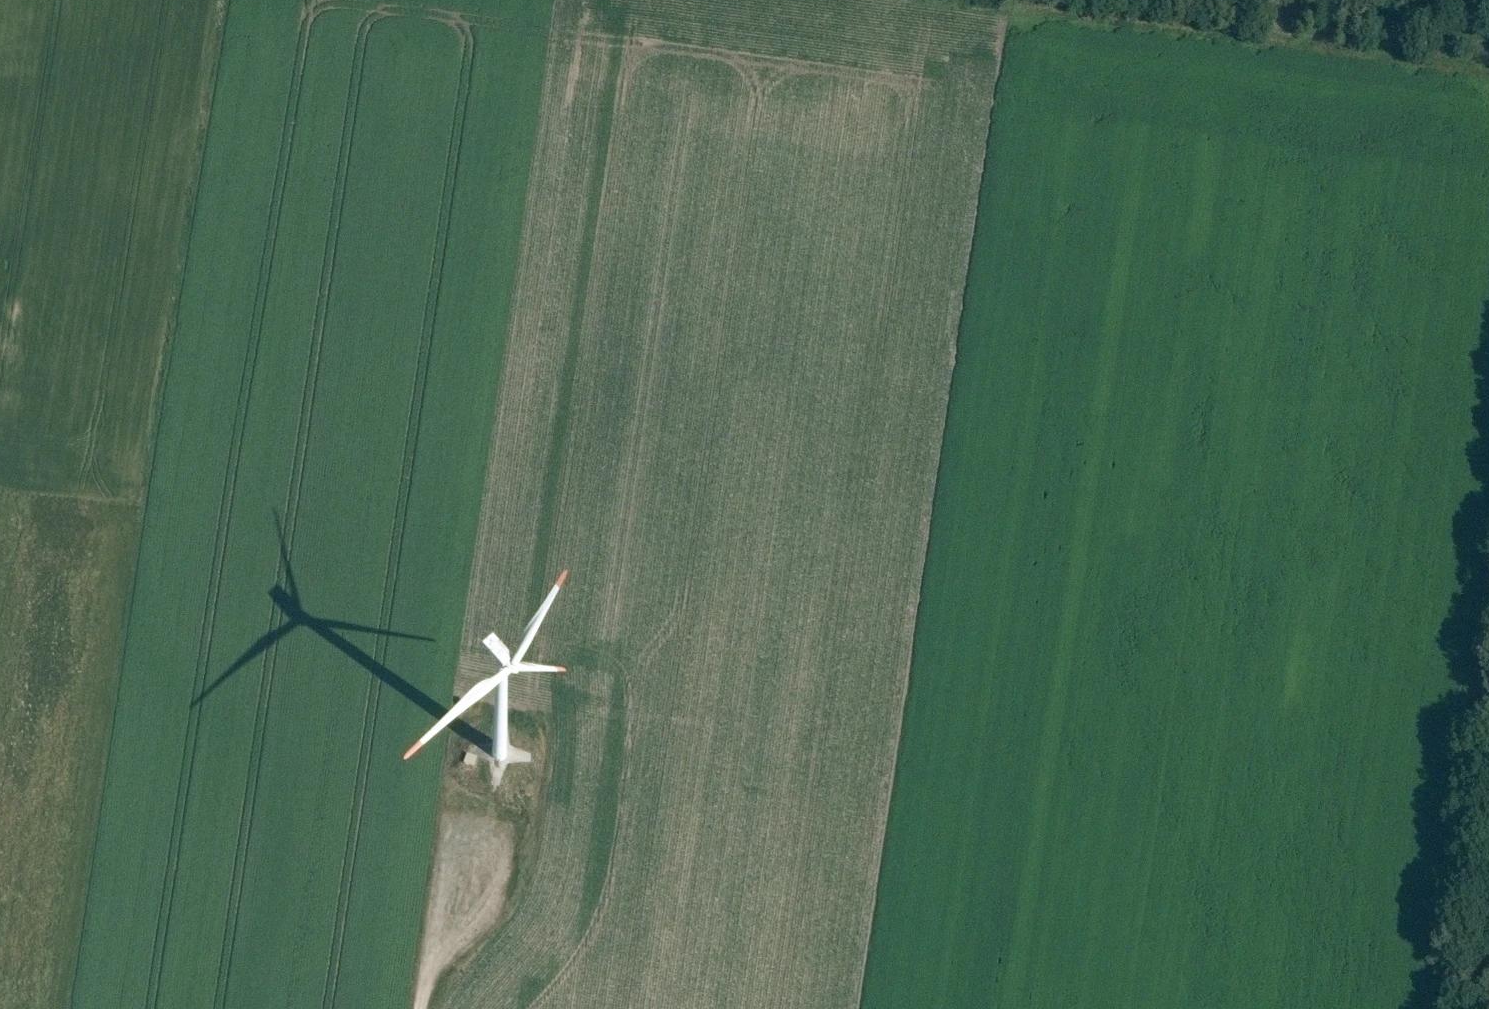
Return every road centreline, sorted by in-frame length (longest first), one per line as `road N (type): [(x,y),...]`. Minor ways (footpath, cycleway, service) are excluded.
road 1 (track): [(1189,0),(1488,43)]
road 2 (track): [(425,1008),(444,884)]

